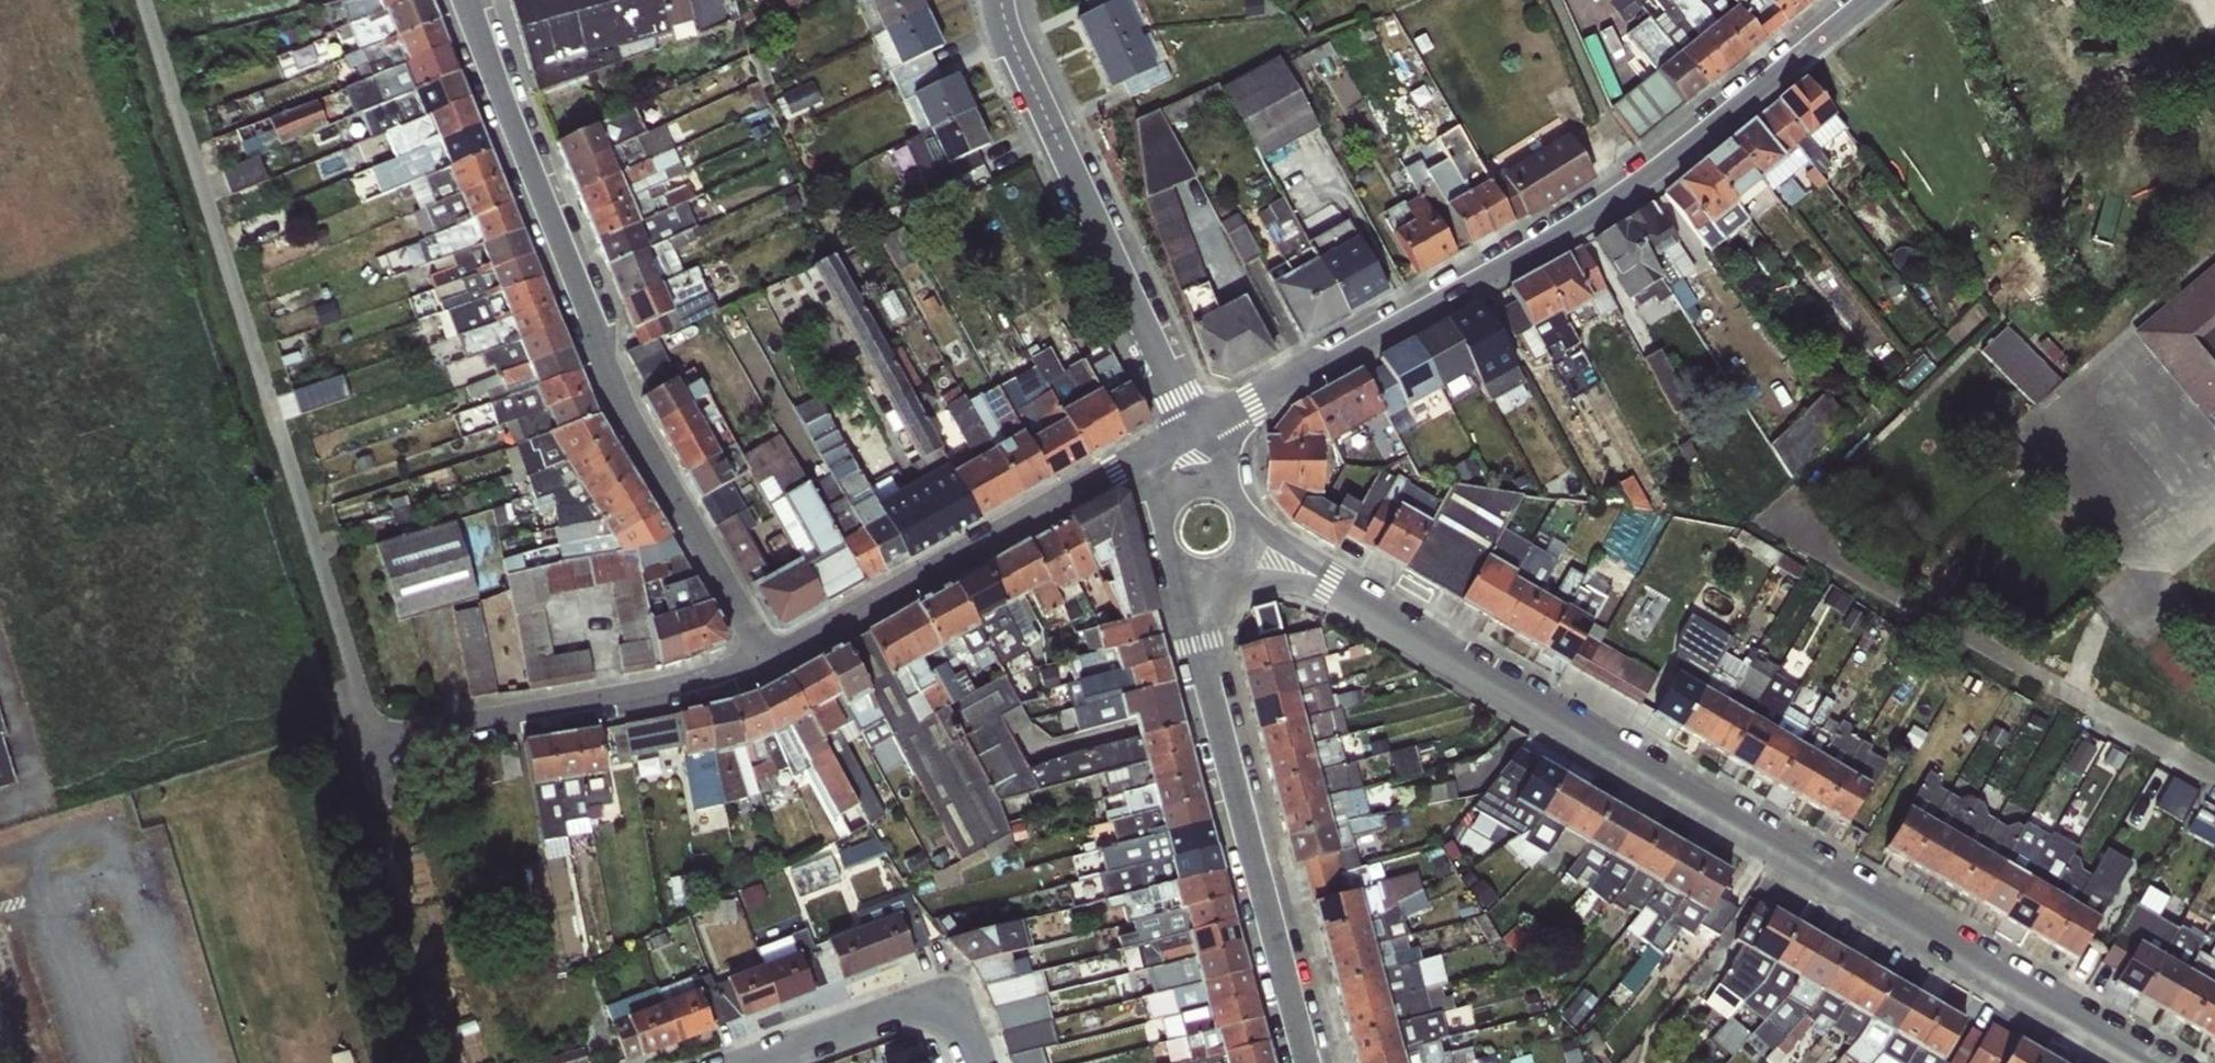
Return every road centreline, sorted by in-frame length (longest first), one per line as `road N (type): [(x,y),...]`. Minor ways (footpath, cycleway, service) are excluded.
road 1 (residential): [(140,0),(365,712),(409,726),(560,707),(766,658)]
road 2 (residential): [(2152,1062),(1327,581),(1249,524)]
road 3 (residential): [(1216,426),(1557,225),(1856,0)]
road 4 (residential): [(766,658),(614,399),(592,322),(466,0)]
road 5 (residential): [(1308,1062),(1173,561)]
road 6 (residential): [(1194,441),(998,0)]
road 7 (residential): [(766,658),(1163,454)]
road 8 (residential): [(739,1062),(949,993),(975,1062)]
road 9 (track): [(1561,0),(1633,167)]

